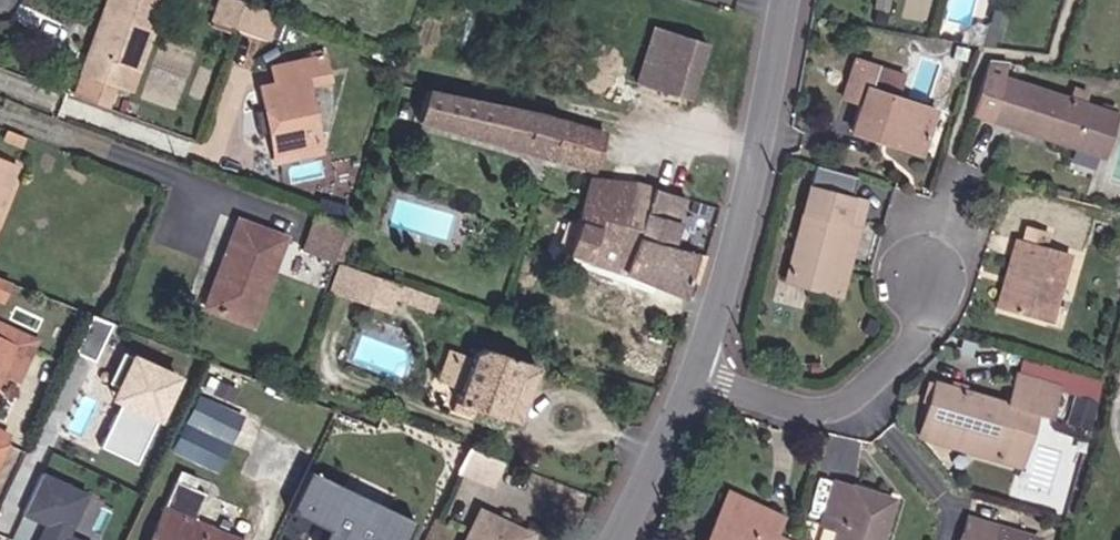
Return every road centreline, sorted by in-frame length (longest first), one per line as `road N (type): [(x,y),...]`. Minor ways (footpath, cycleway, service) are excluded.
road 1 (tertiary): [(696,375),(764,137),(783,0)]
road 2 (residential): [(696,375),(823,410),(866,395),(922,332),(920,265)]
road 3 (tertiary): [(616,539),(696,375)]

